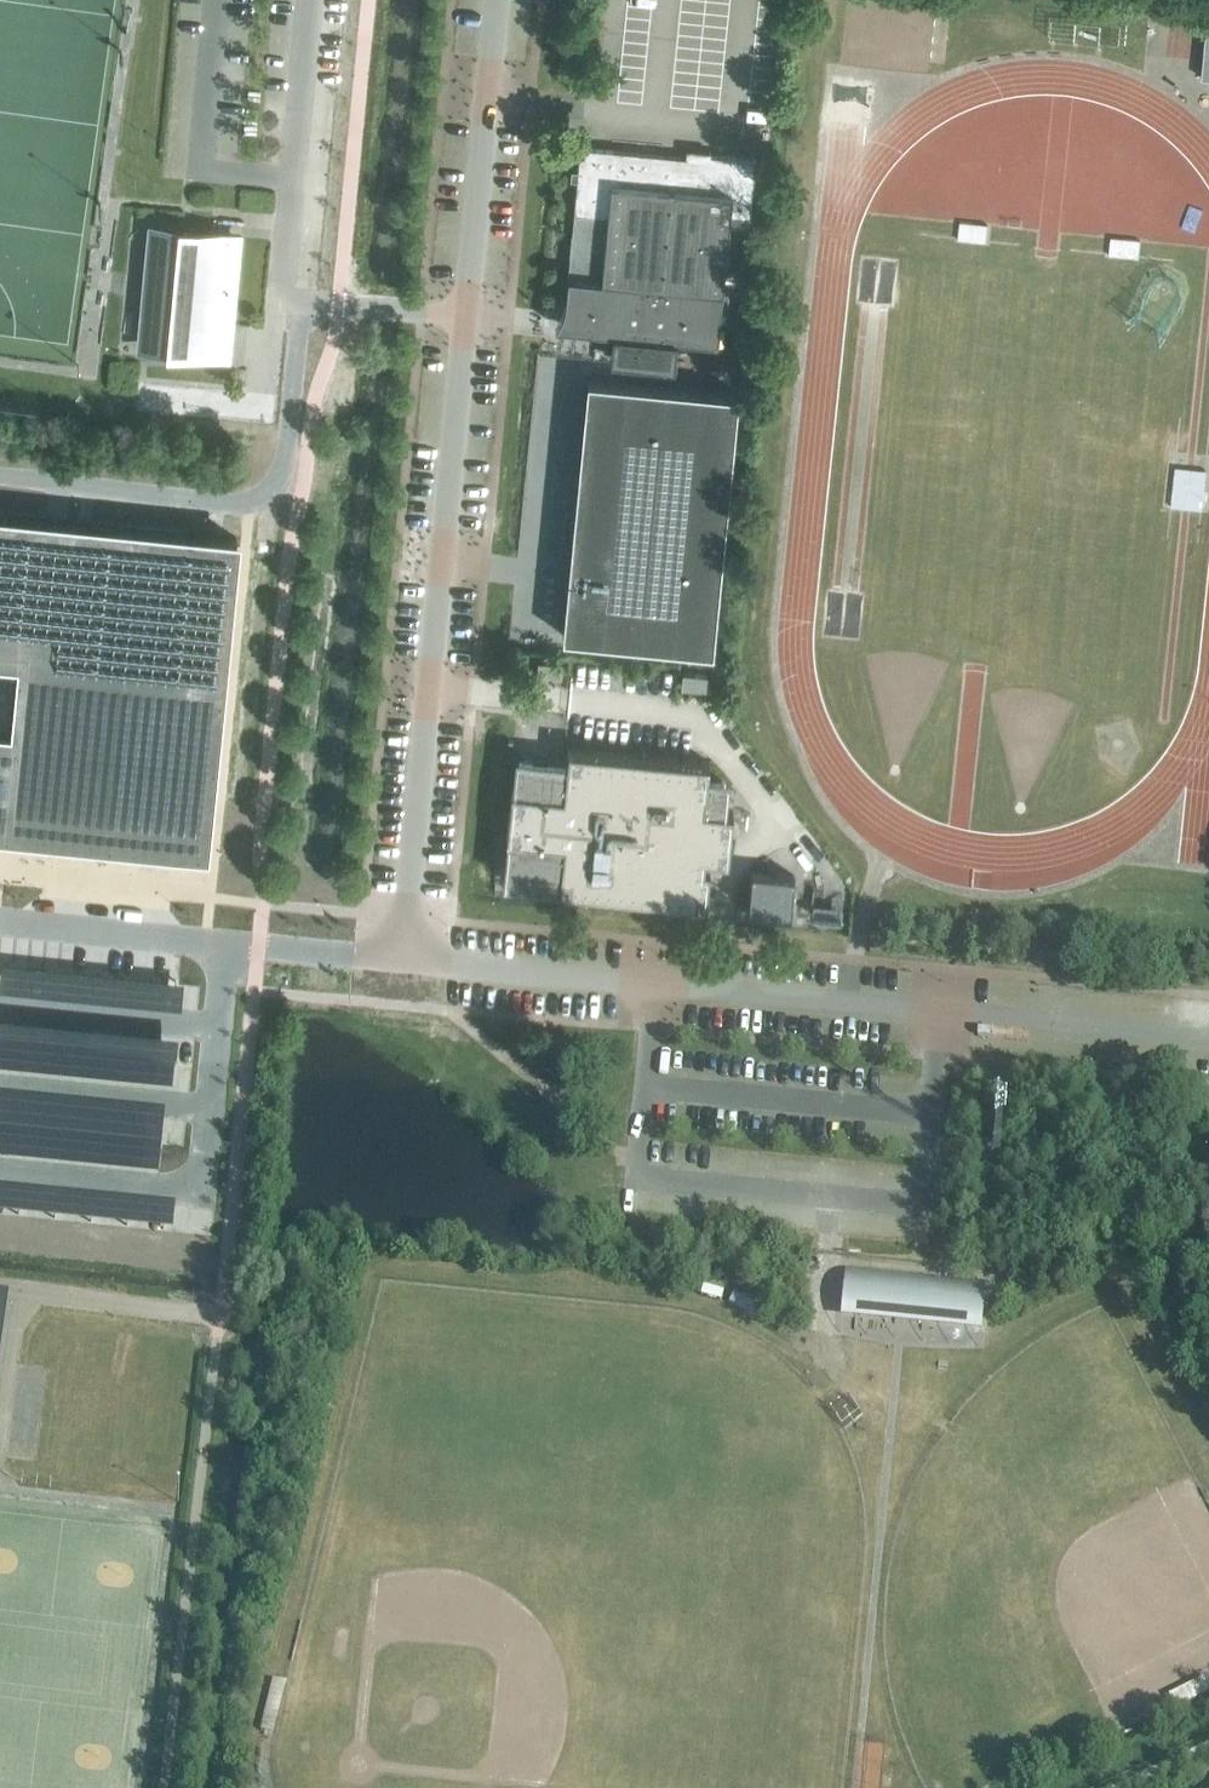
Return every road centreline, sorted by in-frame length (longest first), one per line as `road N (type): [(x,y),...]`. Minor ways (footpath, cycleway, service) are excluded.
road 1 (unclassified): [(1208,1043),(449,966),(424,948),(411,919),(499,0)]

